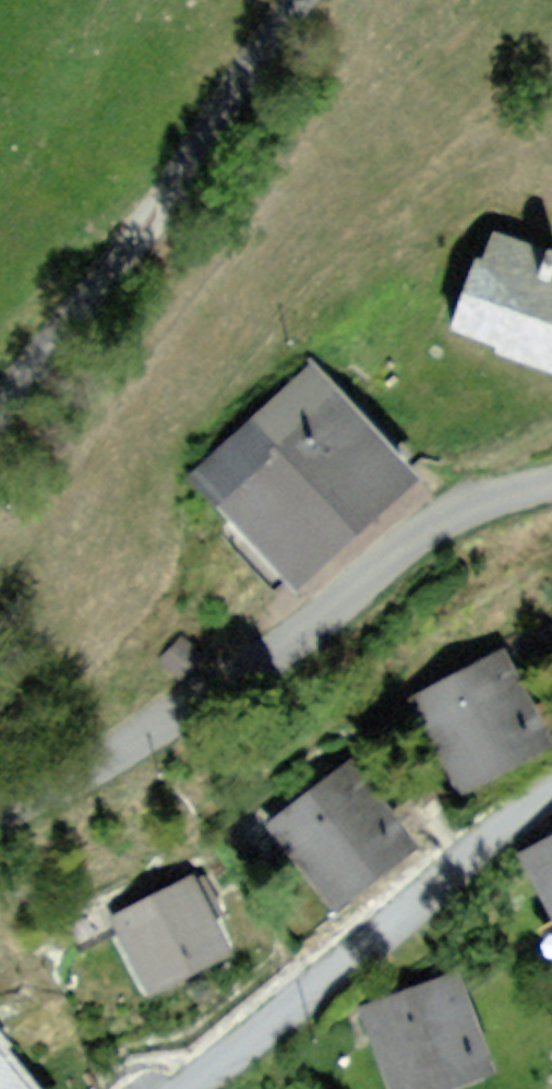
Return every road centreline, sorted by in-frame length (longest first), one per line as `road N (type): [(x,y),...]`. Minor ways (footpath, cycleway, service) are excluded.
road 1 (residential): [(551,497),(335,609),(99,768),(0,812)]
road 2 (residential): [(0,410),(300,0)]

